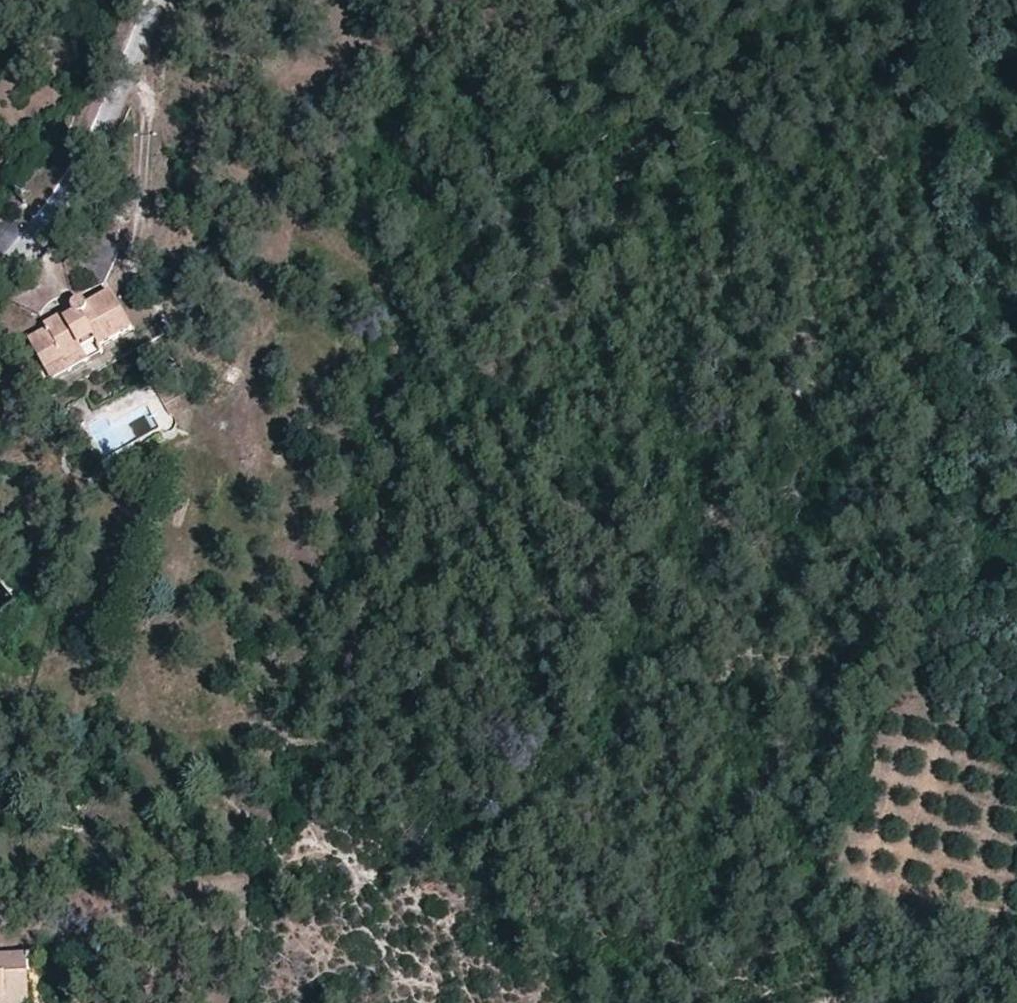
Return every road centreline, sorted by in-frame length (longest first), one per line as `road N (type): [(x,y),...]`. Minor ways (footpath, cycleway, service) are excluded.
road 1 (residential): [(158,0),(110,104),(0,275)]

